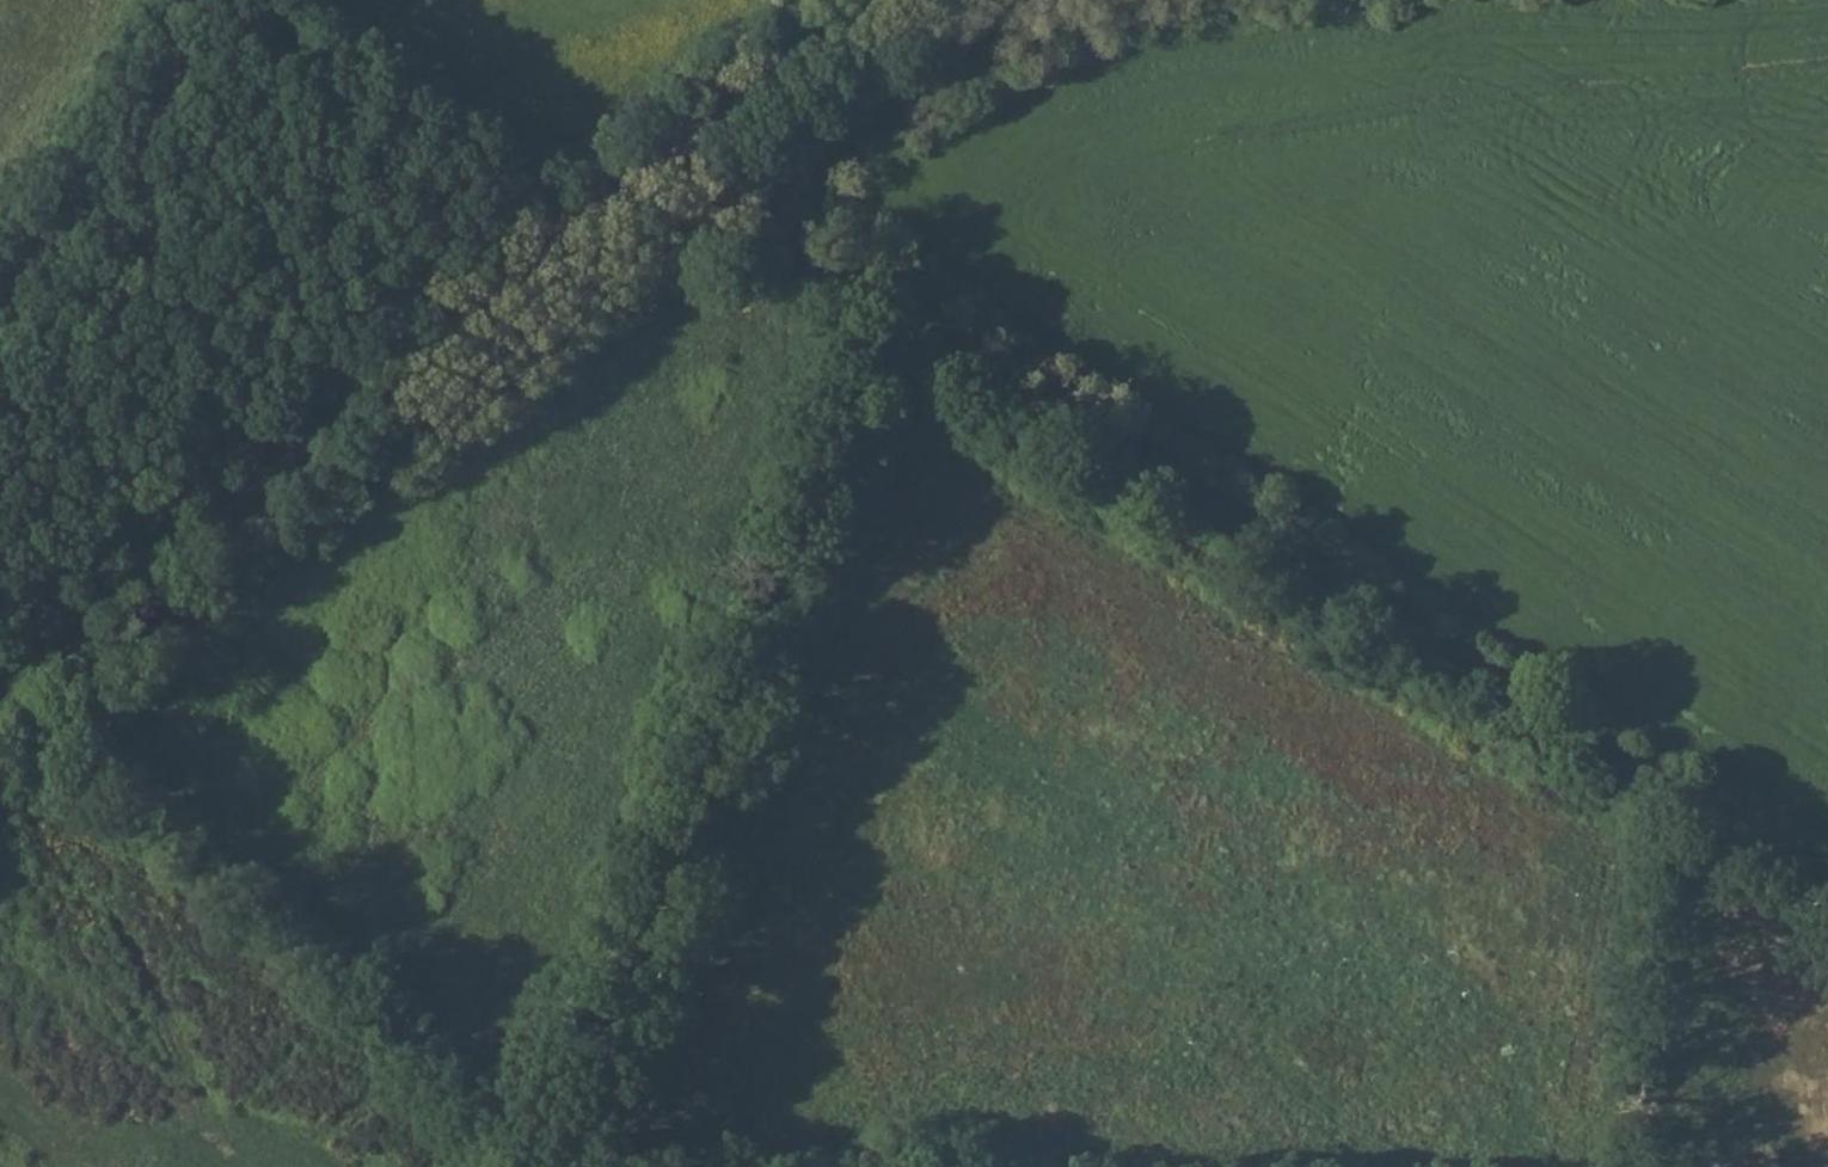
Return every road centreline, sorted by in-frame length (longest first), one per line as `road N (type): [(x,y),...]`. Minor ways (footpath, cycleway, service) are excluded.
road 1 (track): [(1827,893),(1329,590),(782,231),(776,170),(1040,0)]
road 2 (track): [(191,0),(136,119)]

